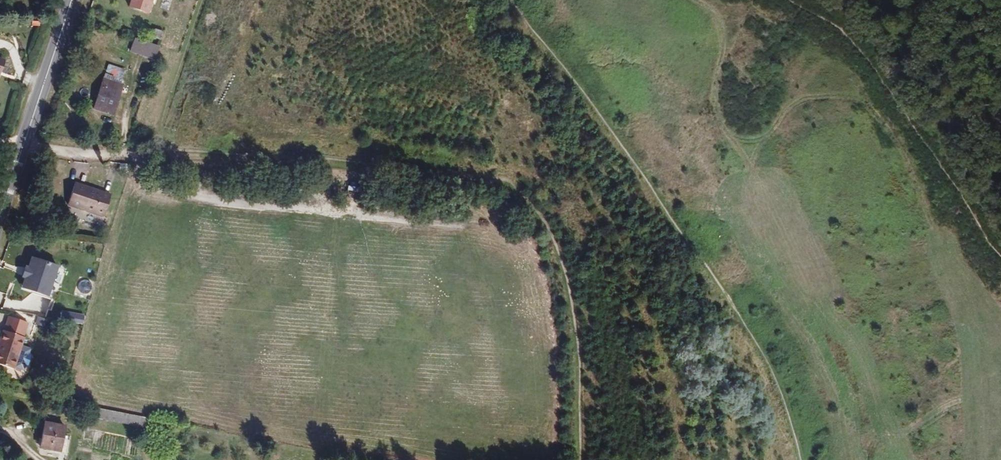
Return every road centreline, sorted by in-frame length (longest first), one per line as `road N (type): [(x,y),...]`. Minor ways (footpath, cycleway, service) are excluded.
road 1 (secondary): [(72,0),(27,137)]

